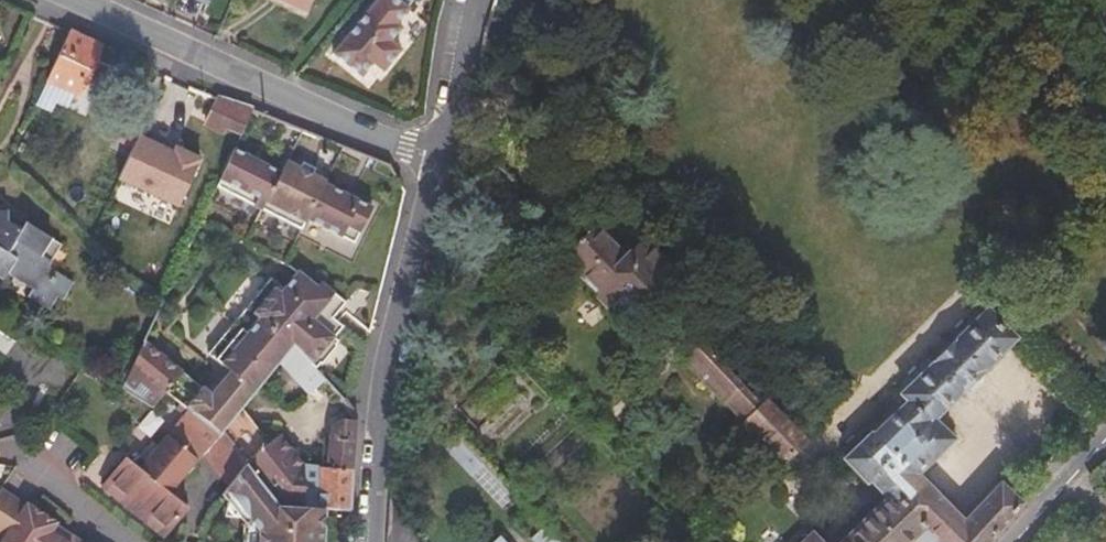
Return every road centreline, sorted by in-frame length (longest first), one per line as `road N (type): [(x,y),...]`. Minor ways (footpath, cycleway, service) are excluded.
road 1 (unclassified): [(435,160),(387,355),(374,541)]
road 2 (unclassified): [(83,0),(435,160)]
road 3 (unclassified): [(469,0),(435,160)]
road 4 (unclassified): [(1105,436),(1009,541)]

